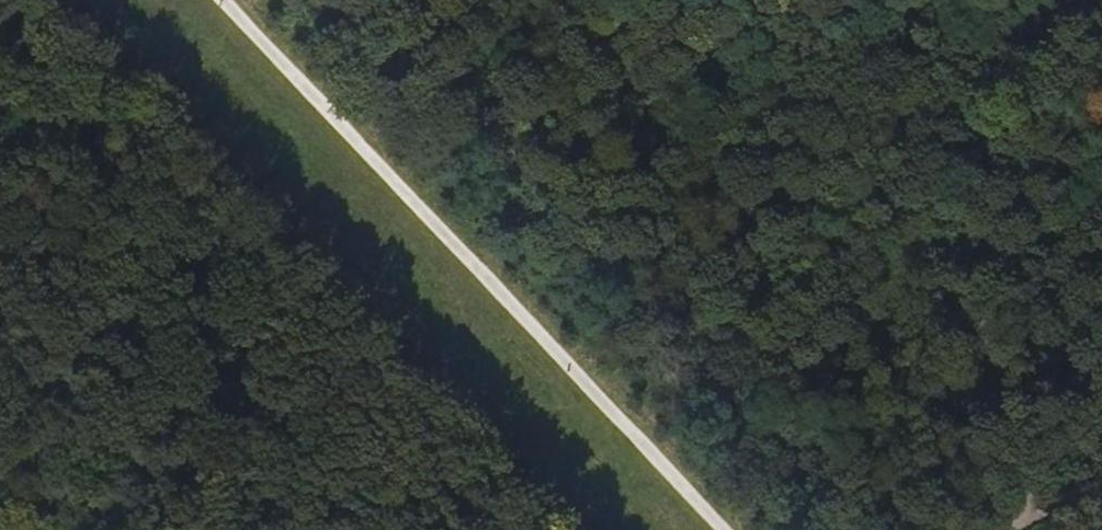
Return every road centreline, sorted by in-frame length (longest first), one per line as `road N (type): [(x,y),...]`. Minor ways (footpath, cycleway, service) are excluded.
road 1 (track): [(718,529),(218,0)]

